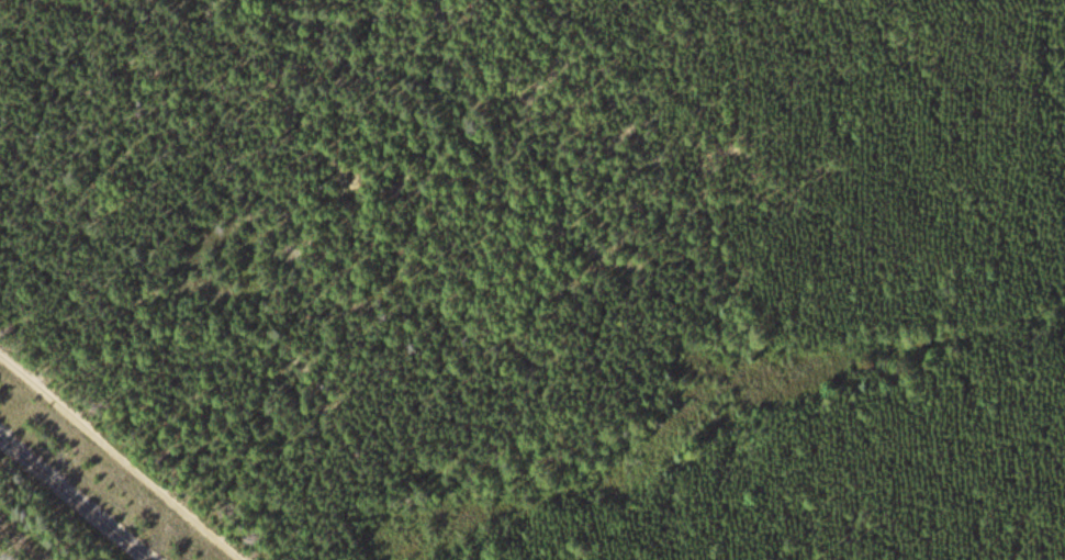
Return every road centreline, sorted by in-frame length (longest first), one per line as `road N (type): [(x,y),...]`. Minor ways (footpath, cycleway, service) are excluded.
road 1 (track): [(254,559),(0,344)]

